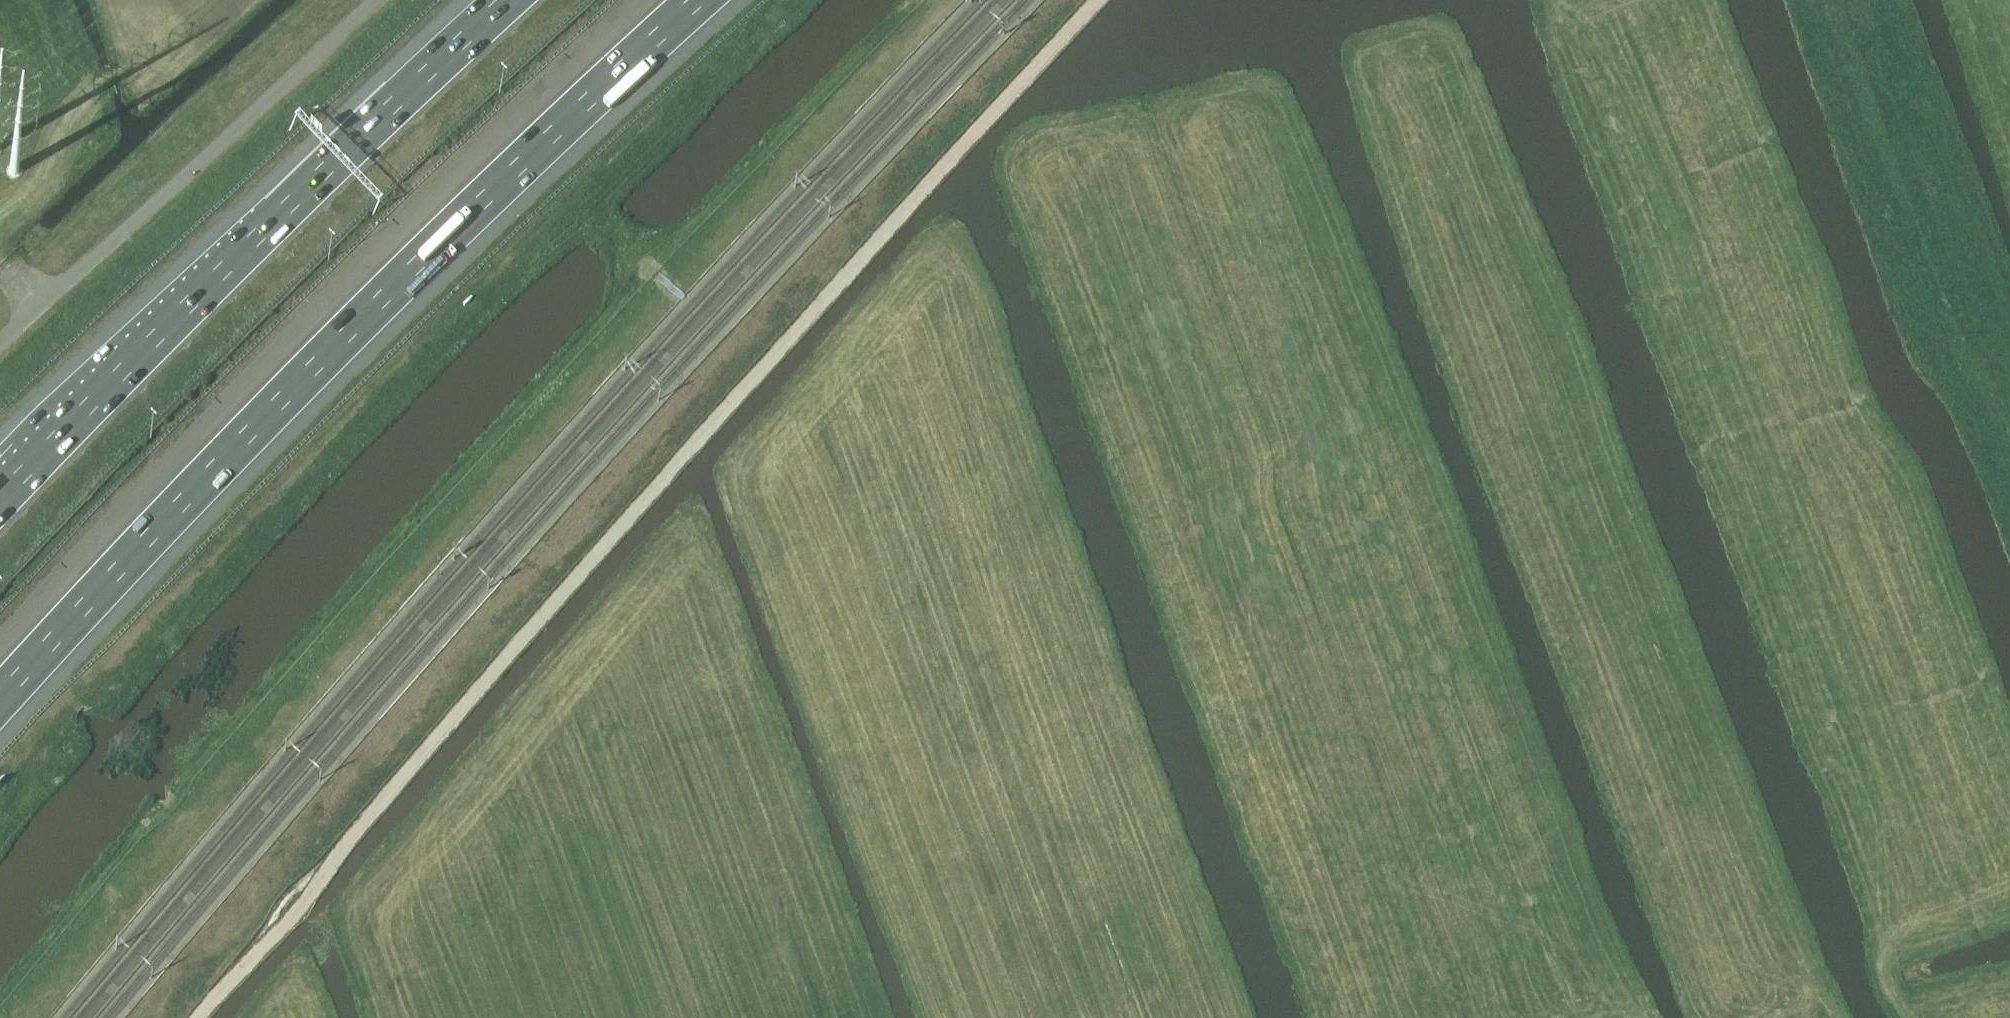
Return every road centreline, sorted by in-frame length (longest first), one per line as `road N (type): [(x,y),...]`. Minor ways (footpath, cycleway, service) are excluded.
road 1 (motorway): [(0,706),(619,65),(692,0)]
road 2 (motorway): [(508,0),(0,503)]

